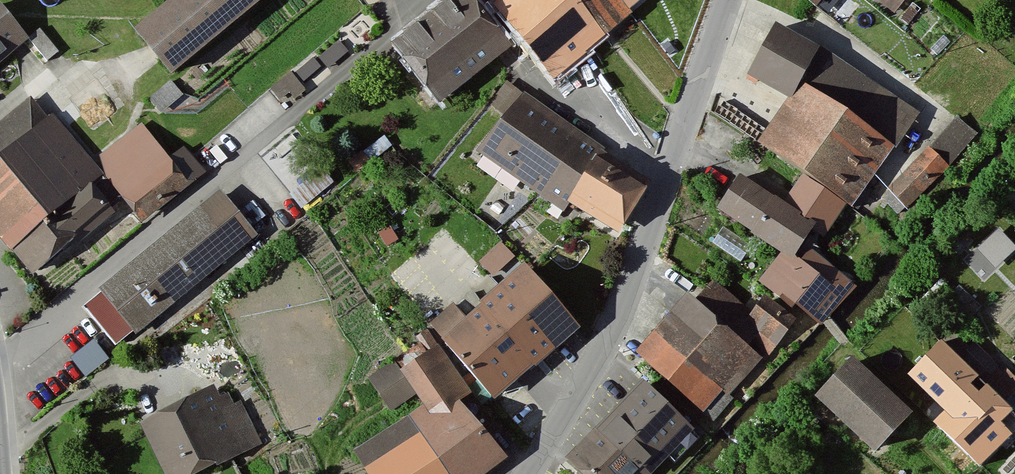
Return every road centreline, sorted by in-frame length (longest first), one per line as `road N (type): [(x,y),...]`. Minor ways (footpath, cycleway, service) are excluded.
road 1 (residential): [(727,0),(609,320),(520,473)]

